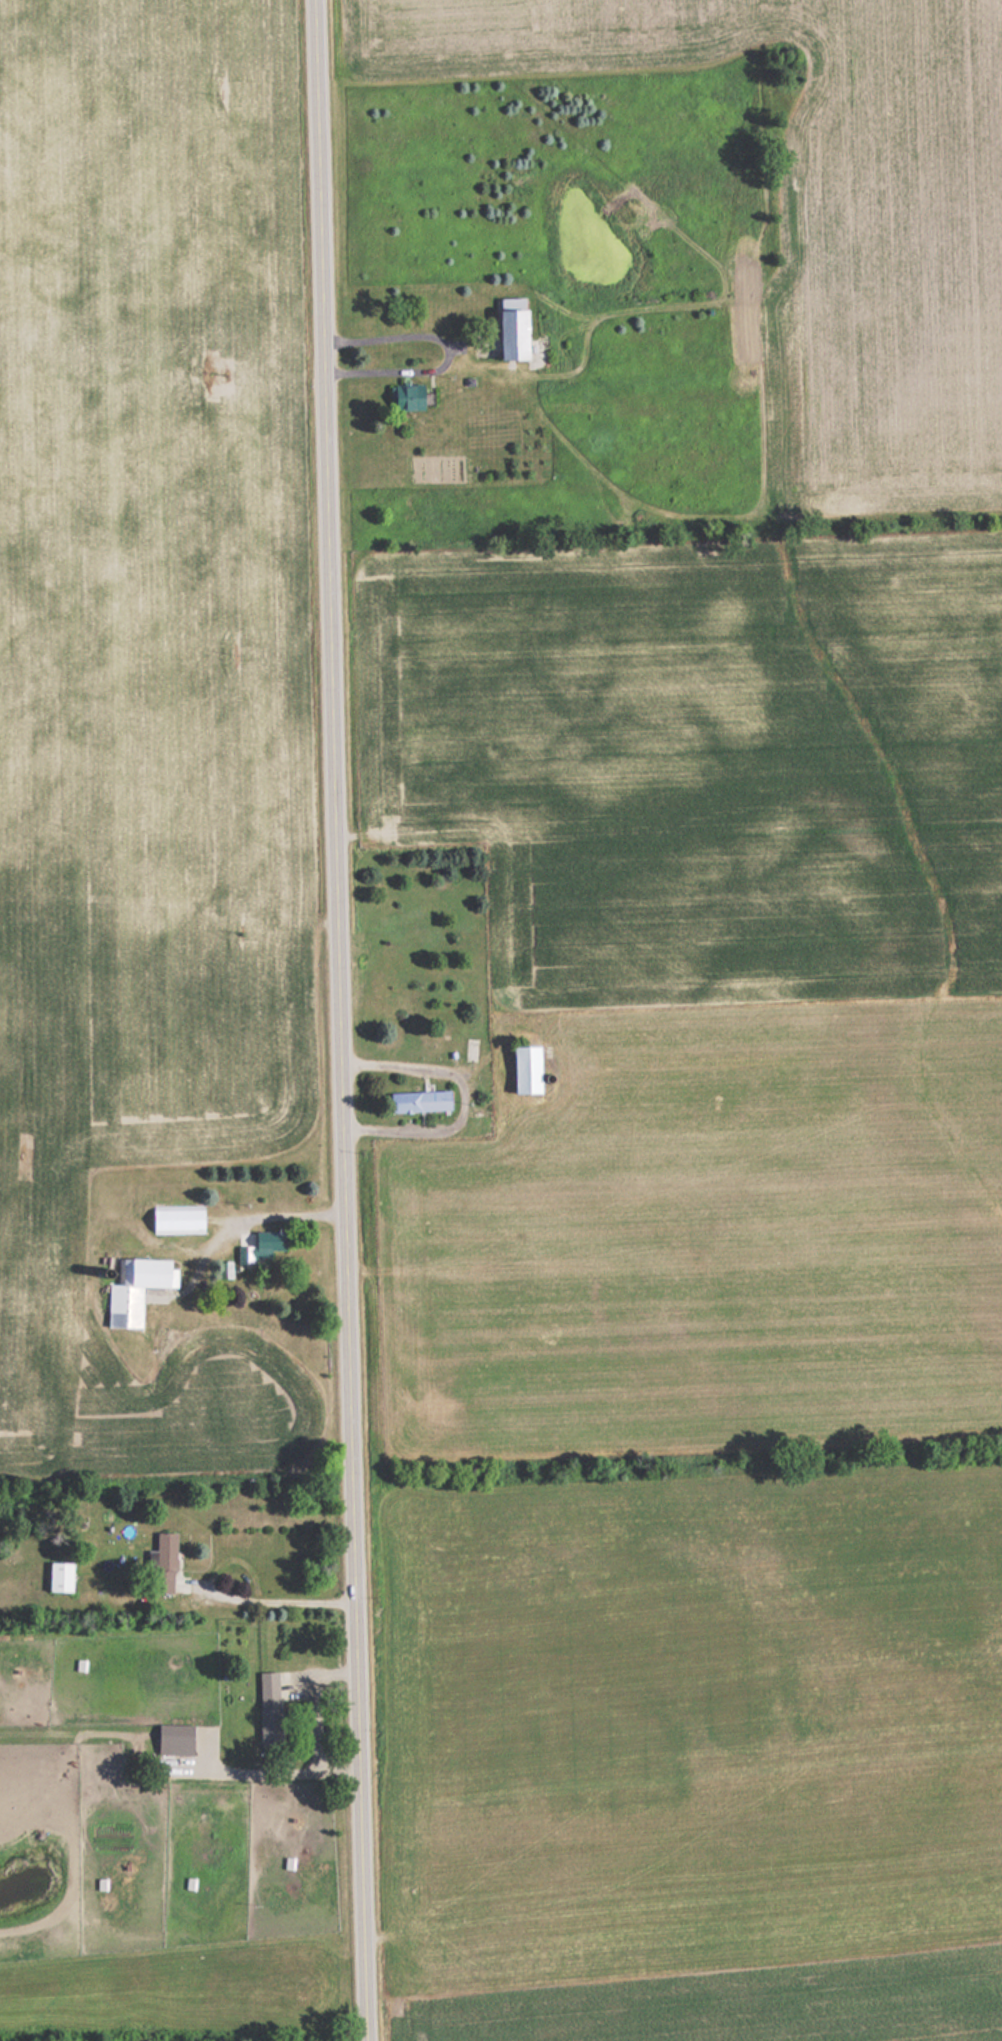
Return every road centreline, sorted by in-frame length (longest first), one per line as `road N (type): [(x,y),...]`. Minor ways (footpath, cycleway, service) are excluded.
road 1 (tertiary): [(365,2040),(316,0)]

